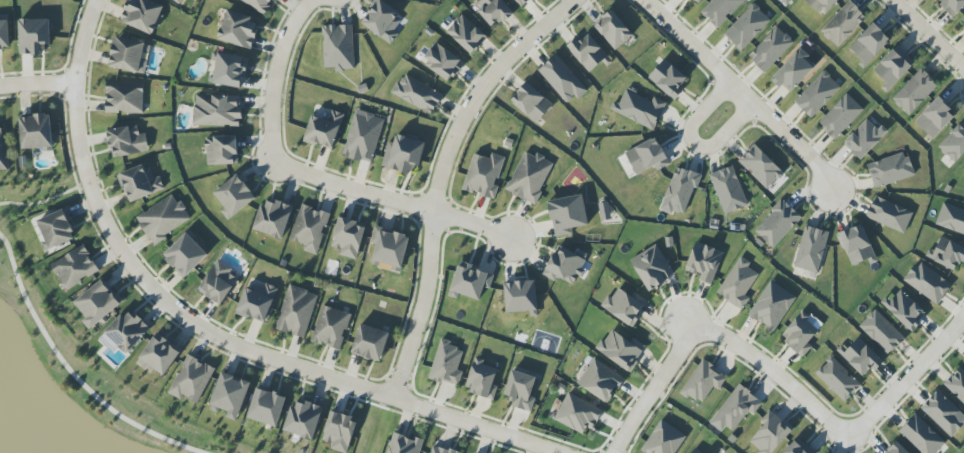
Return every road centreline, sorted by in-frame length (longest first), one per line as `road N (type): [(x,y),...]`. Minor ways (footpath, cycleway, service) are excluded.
road 1 (residential): [(558,452),(264,357),(223,341),(166,302),(123,254),(89,185),(78,84),(95,0)]
road 2 (residential): [(576,0),(488,82),(450,142),(432,211),(422,308),(393,399)]
road 3 (residential): [(313,0),(279,61),(271,134),(281,165),(512,241)]
road 4 (residential): [(614,452),(696,333),(728,341),(849,432)]
road 5 (residential): [(644,0),(835,191)]
road 6 (residential): [(849,432),(862,428),(963,318)]
road 7 (residential): [(753,104),(715,142),(706,147),(690,139),(693,122),(732,84)]

